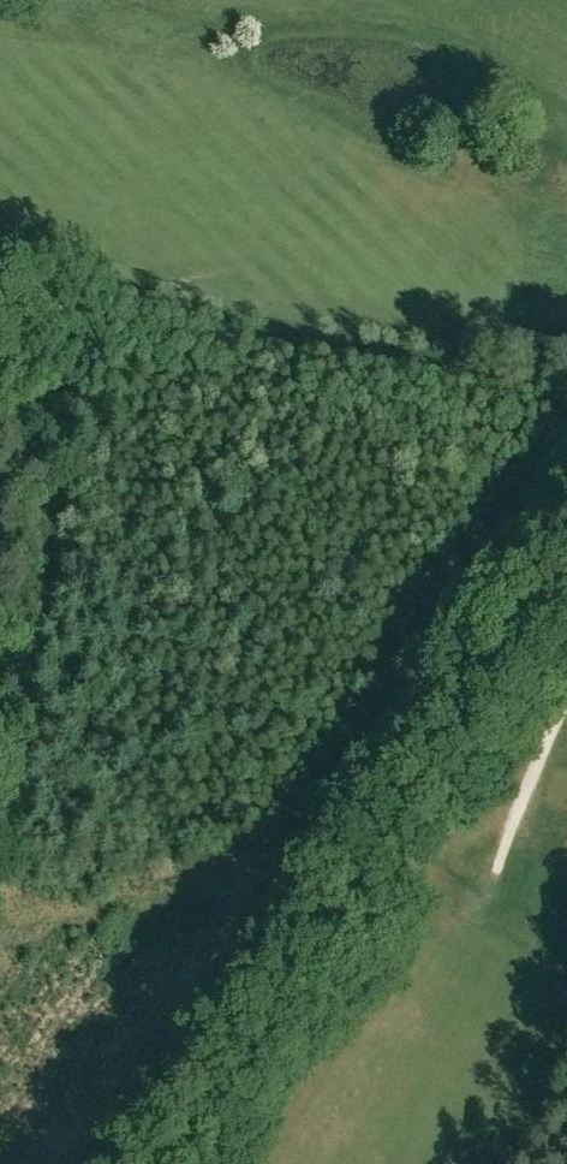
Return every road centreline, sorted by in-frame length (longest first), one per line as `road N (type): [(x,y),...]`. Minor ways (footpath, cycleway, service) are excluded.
road 1 (track): [(174,1163),(418,811),(566,620)]

